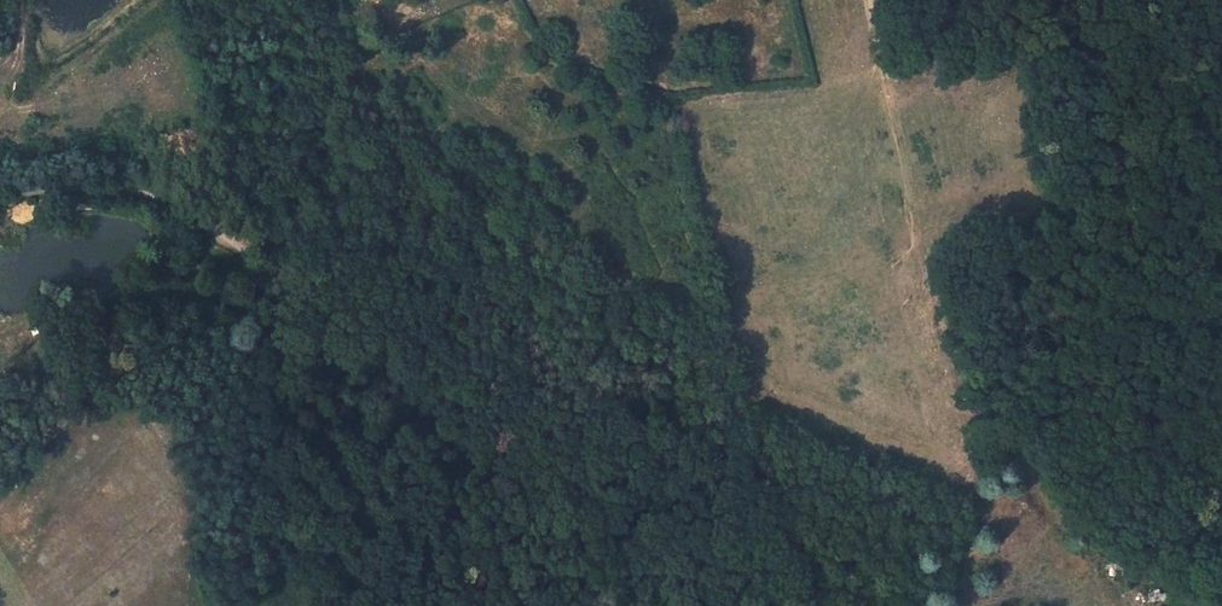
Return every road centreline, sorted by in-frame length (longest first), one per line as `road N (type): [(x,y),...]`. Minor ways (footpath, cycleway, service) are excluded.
road 1 (track): [(751,605),(638,548),(519,440),(211,228),(133,192),(49,192)]

